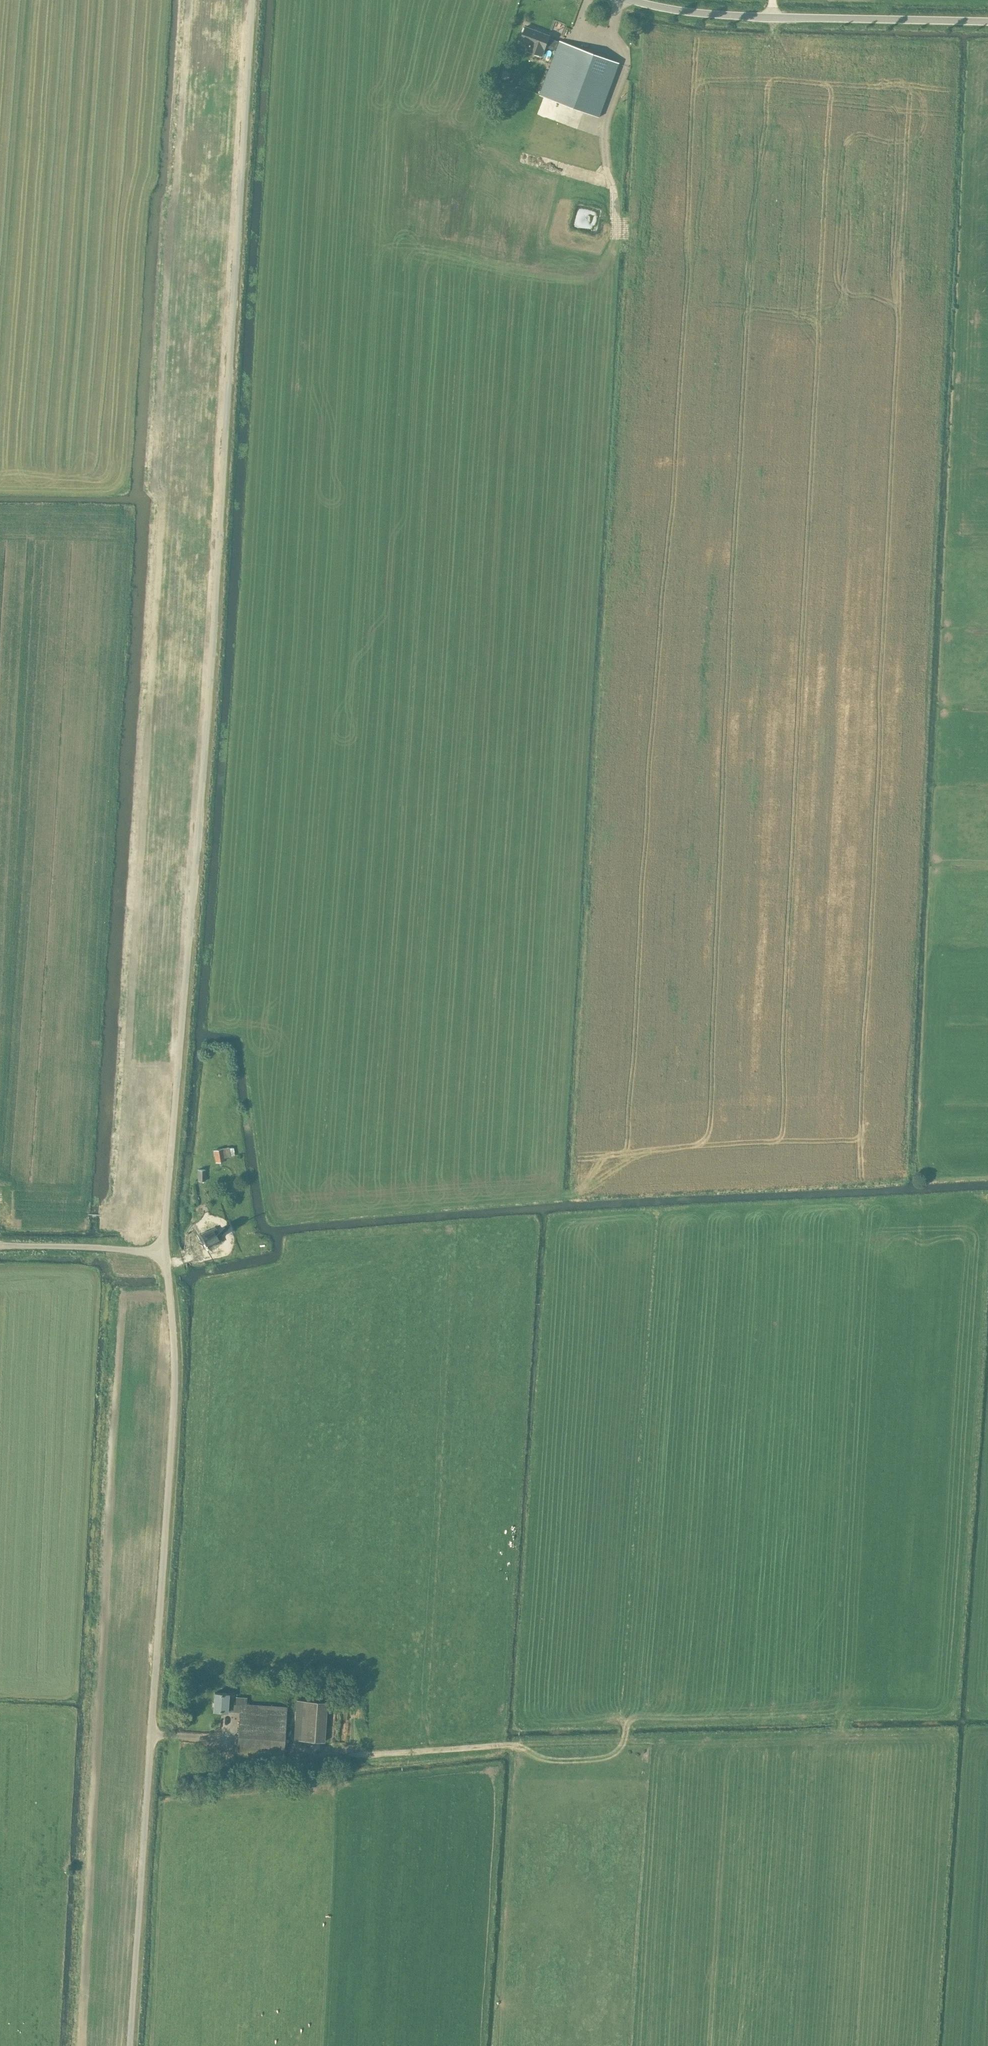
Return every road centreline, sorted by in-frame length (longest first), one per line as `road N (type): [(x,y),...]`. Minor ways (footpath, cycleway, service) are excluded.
road 1 (unclassified): [(164,1254),(221,540),(253,0)]
road 2 (unclassified): [(130,2045),(174,1414),(164,1254)]
road 3 (unclassified): [(987,23),(751,18),(629,0)]
road 4 (unclassified): [(164,1254),(0,1245)]

